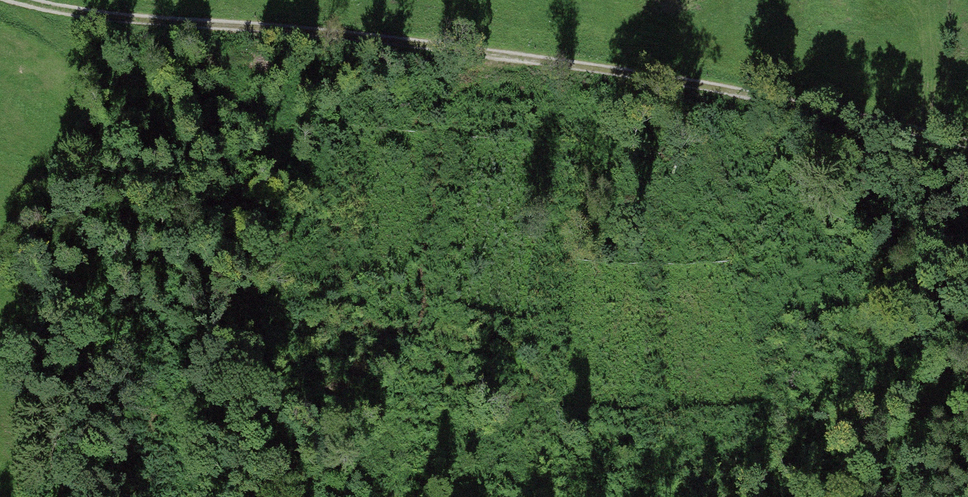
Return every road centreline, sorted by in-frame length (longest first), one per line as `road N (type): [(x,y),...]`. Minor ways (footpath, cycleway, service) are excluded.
road 1 (track): [(18,0),(173,31),(604,80),(967,142)]
road 2 (track): [(967,410),(901,399),(853,406),(735,496)]

